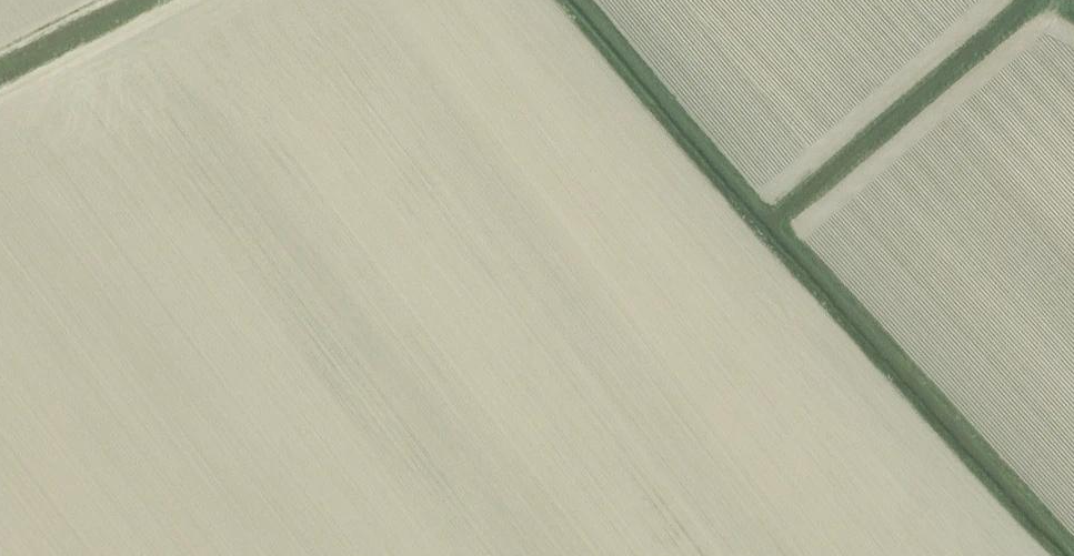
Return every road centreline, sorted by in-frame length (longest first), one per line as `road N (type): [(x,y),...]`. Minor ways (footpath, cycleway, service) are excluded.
road 1 (track): [(0,97),(189,0)]

